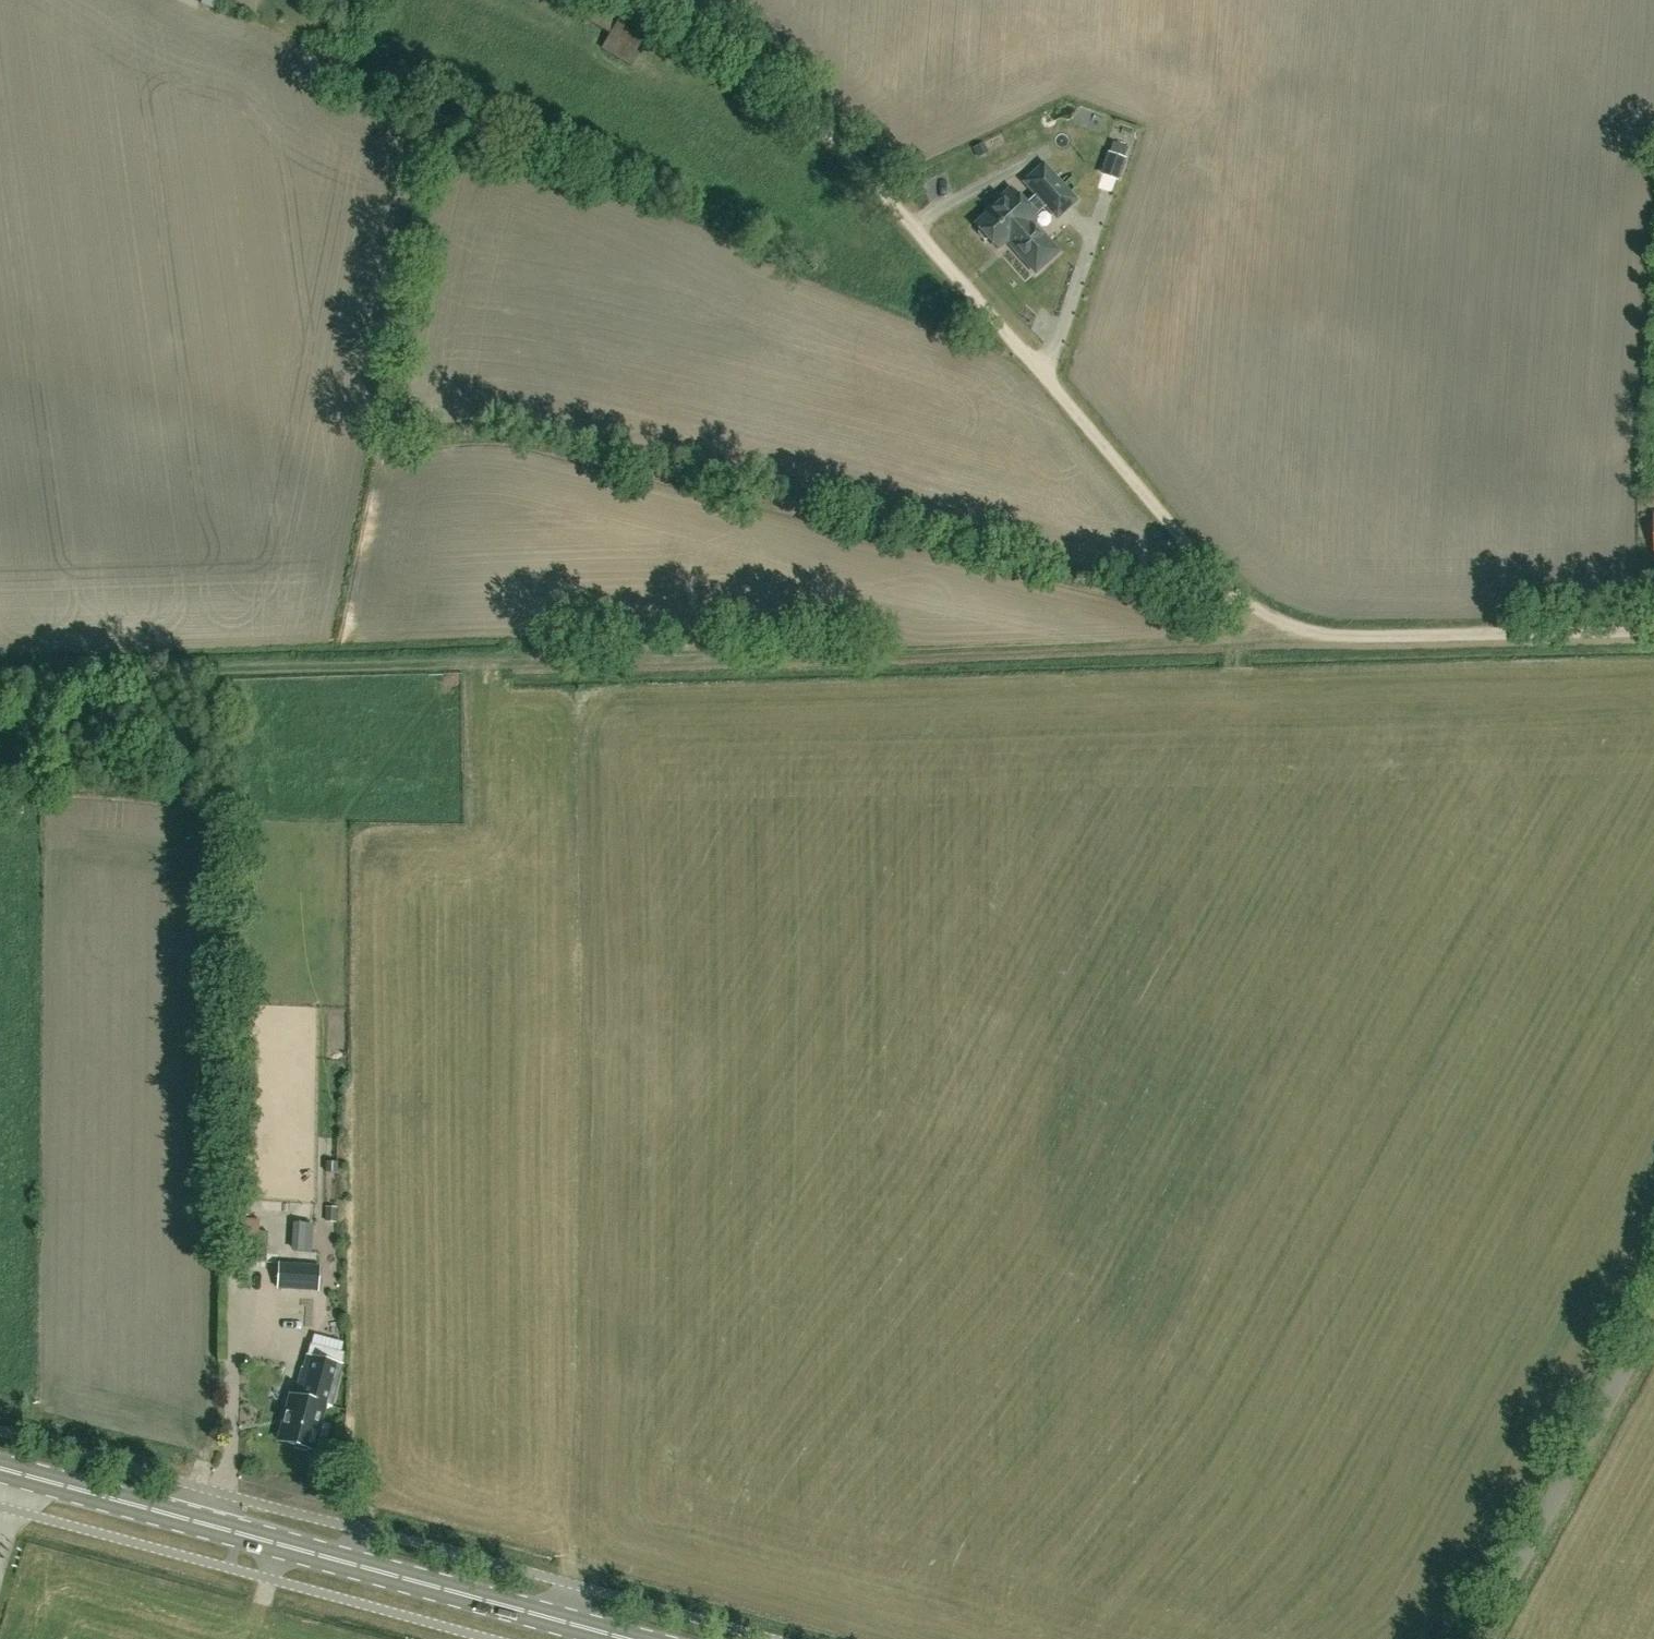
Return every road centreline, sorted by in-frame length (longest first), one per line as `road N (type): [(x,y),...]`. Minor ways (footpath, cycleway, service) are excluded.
road 1 (track): [(1288,634),(1150,650),(0,678)]
road 2 (track): [(1288,634),(1239,605),(1047,377),(786,91),(639,0)]
road 3 (primary): [(621,1638),(0,1470)]
road 4 (track): [(1653,633),(1288,634)]
road 5 (unclassified): [(1477,1638),(1653,1322)]

